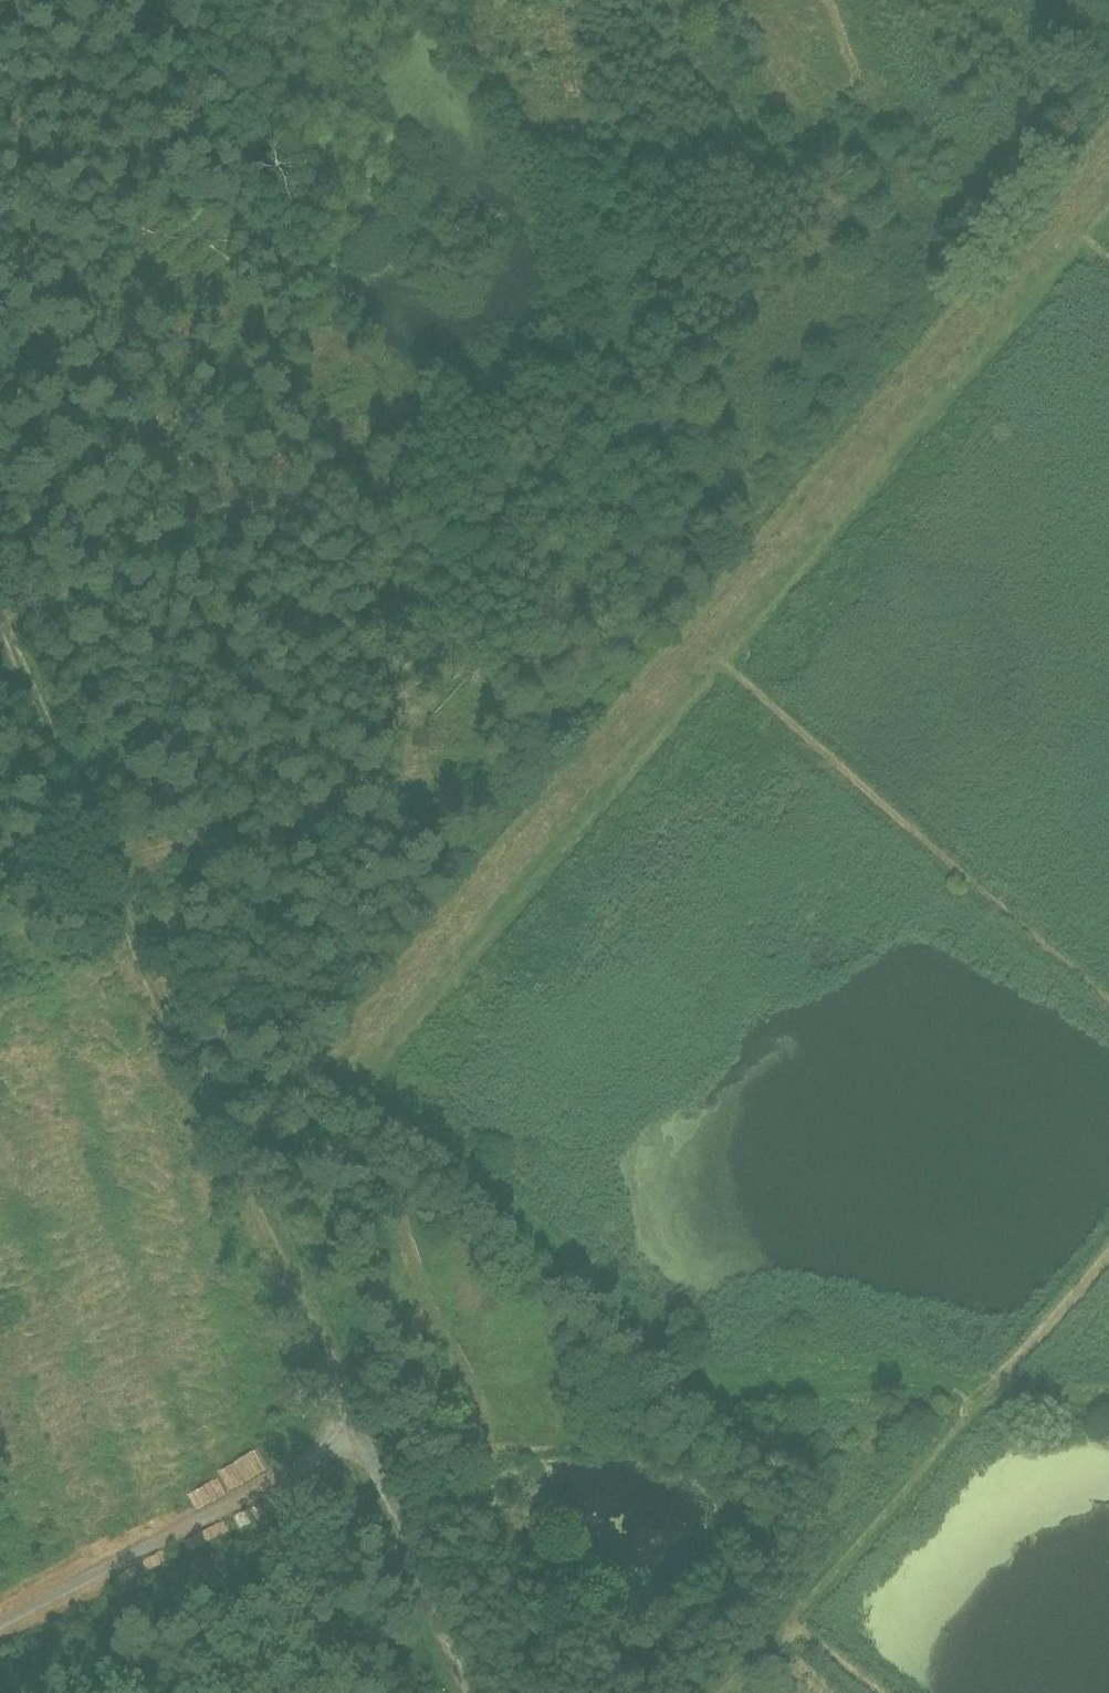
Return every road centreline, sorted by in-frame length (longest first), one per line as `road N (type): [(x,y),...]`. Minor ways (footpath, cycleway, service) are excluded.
road 1 (track): [(294,1008),(225,1096),(359,1435)]
road 2 (track): [(0,1630),(359,1435)]
road 3 (track): [(359,1435),(467,1692)]

